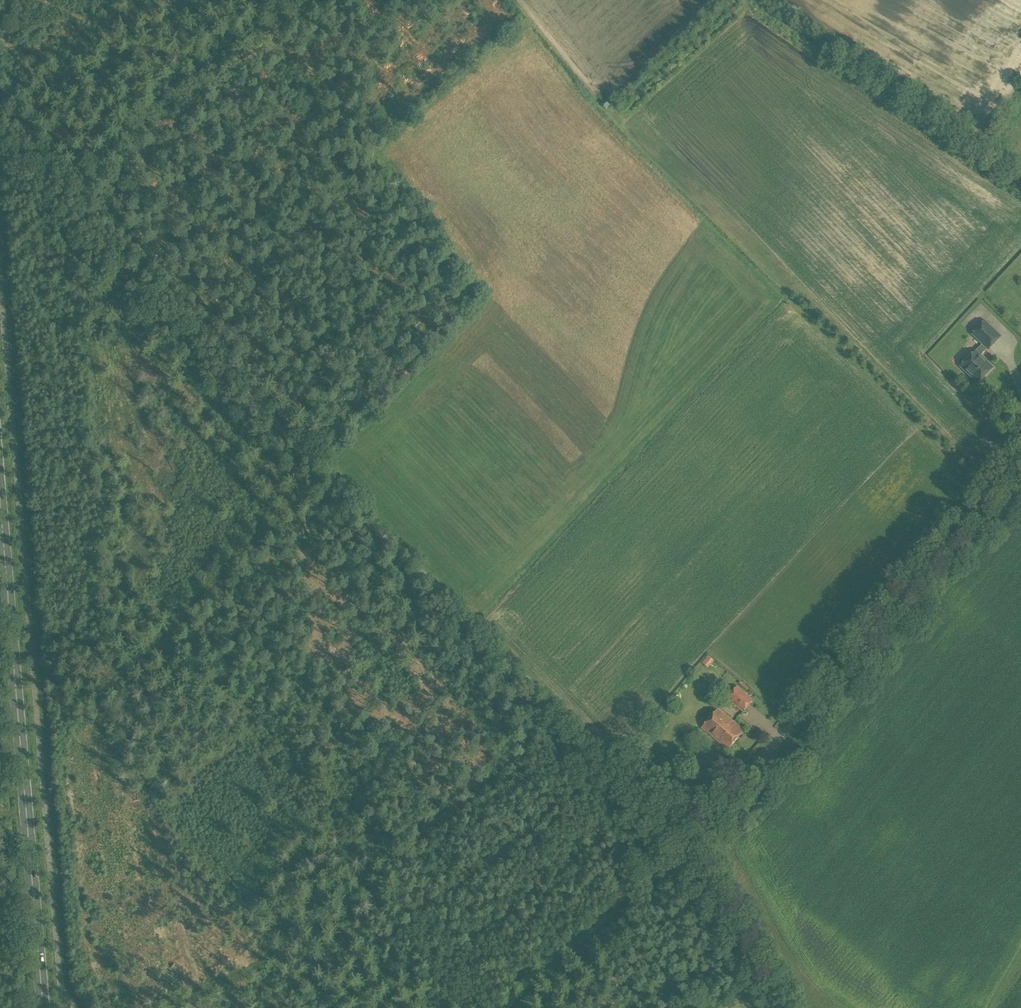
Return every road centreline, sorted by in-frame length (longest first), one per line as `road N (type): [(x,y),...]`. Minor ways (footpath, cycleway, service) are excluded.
road 1 (unclassified): [(687,846),(0,138)]
road 2 (primary): [(43,1007),(0,495)]
road 3 (unclassified): [(687,846),(1020,465)]
road 4 (track): [(687,846),(507,1007)]
road 5 (track): [(145,674),(314,507)]
road 6 (unclassified): [(783,1007),(687,846)]

